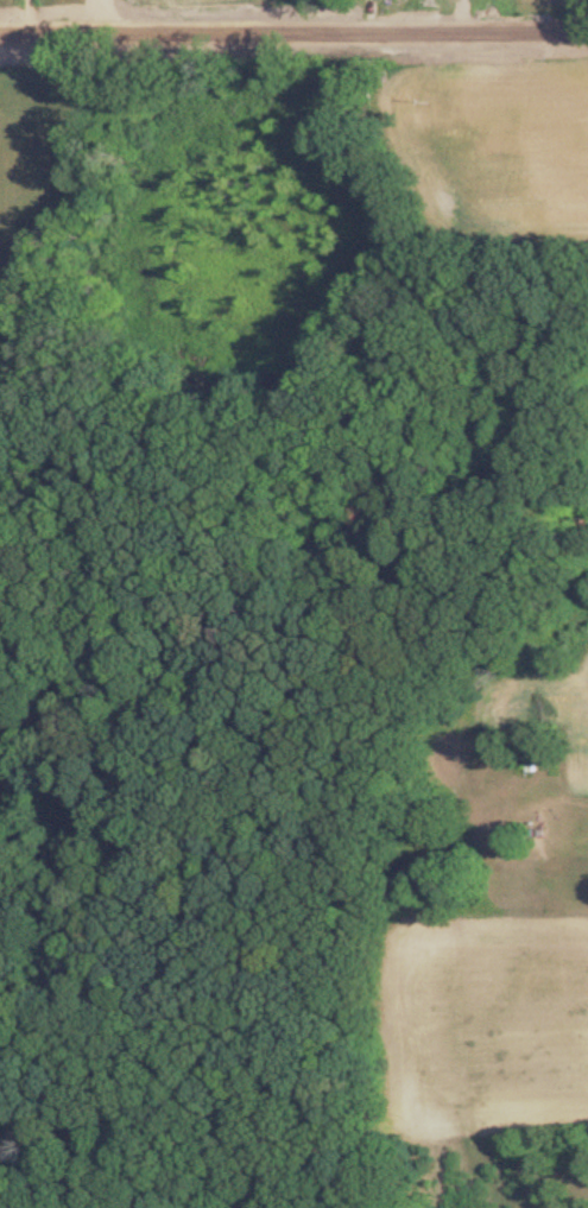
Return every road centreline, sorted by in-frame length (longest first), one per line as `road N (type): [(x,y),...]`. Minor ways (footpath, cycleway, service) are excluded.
road 1 (residential): [(587,29),(0,27)]

